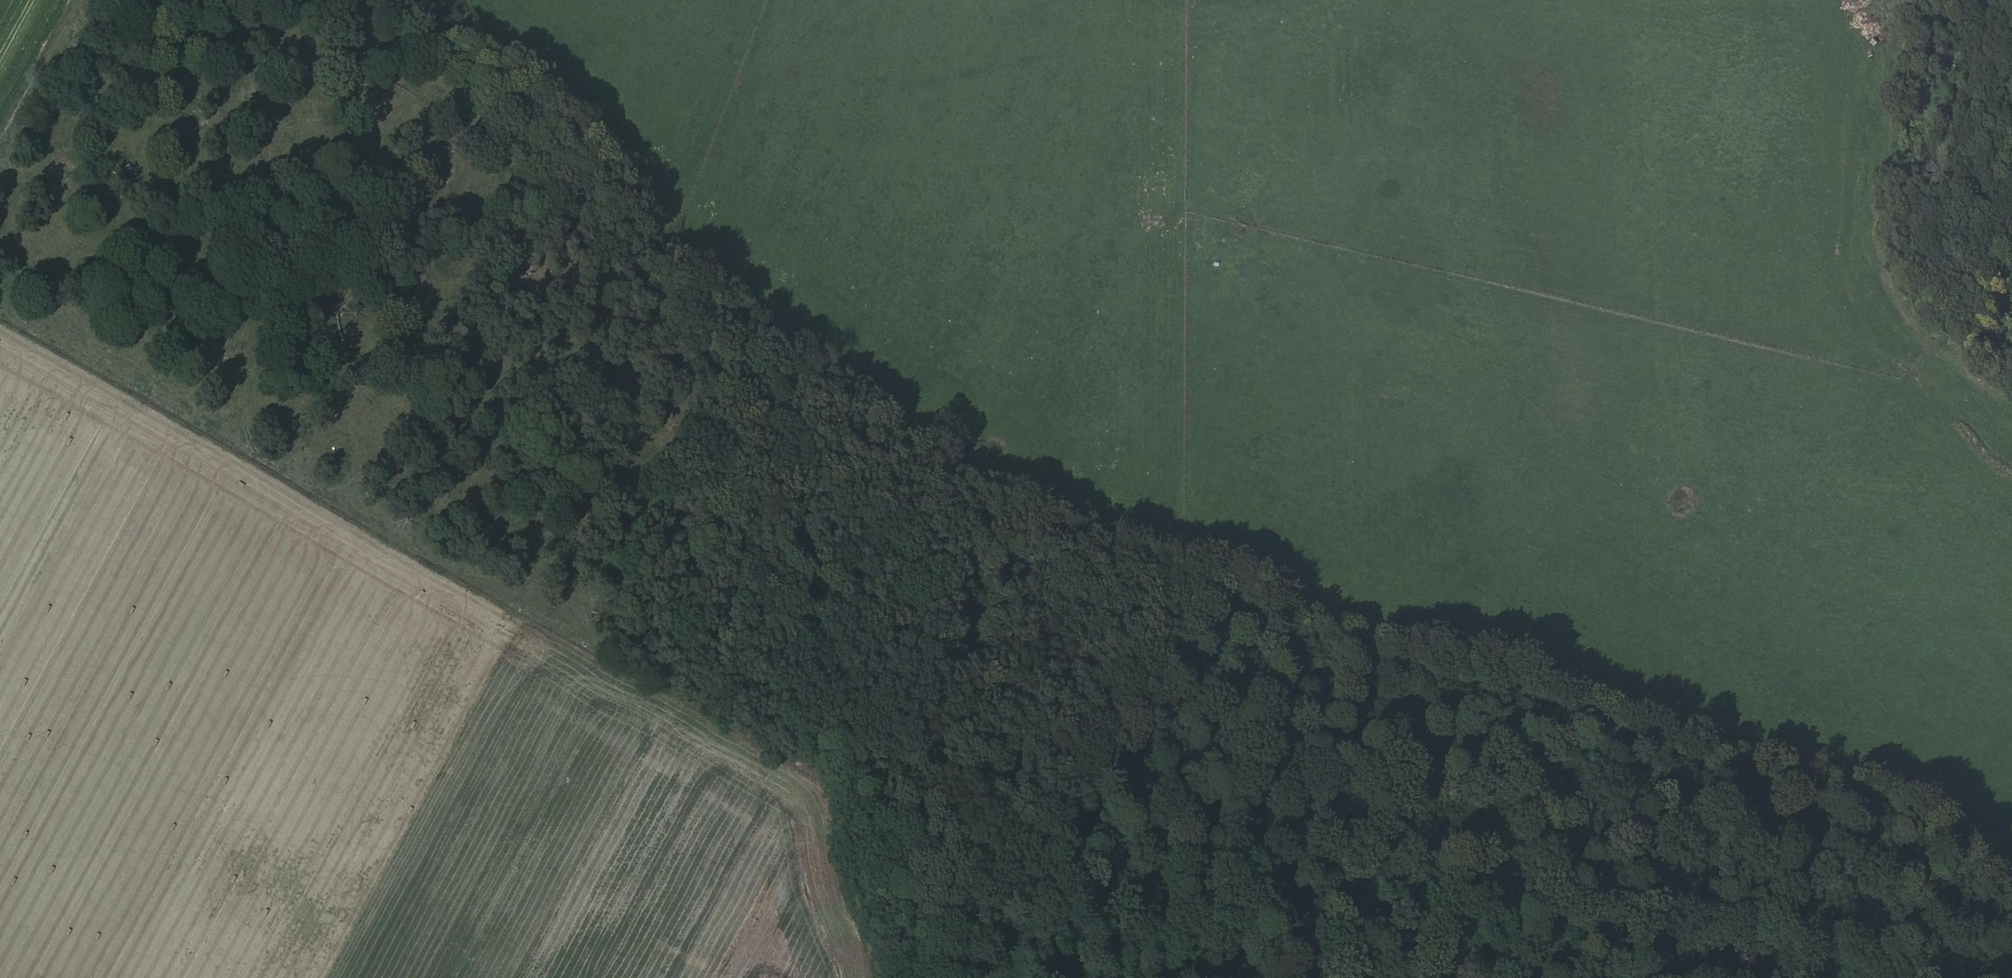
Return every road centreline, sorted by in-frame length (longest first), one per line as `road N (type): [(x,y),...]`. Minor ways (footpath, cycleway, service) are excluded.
road 1 (track): [(440,0),(736,317),(1059,524),(1400,660),(1755,779),(1850,792),(1895,810),(1946,851),(2011,933)]
road 2 (track): [(1240,597),(952,977)]

